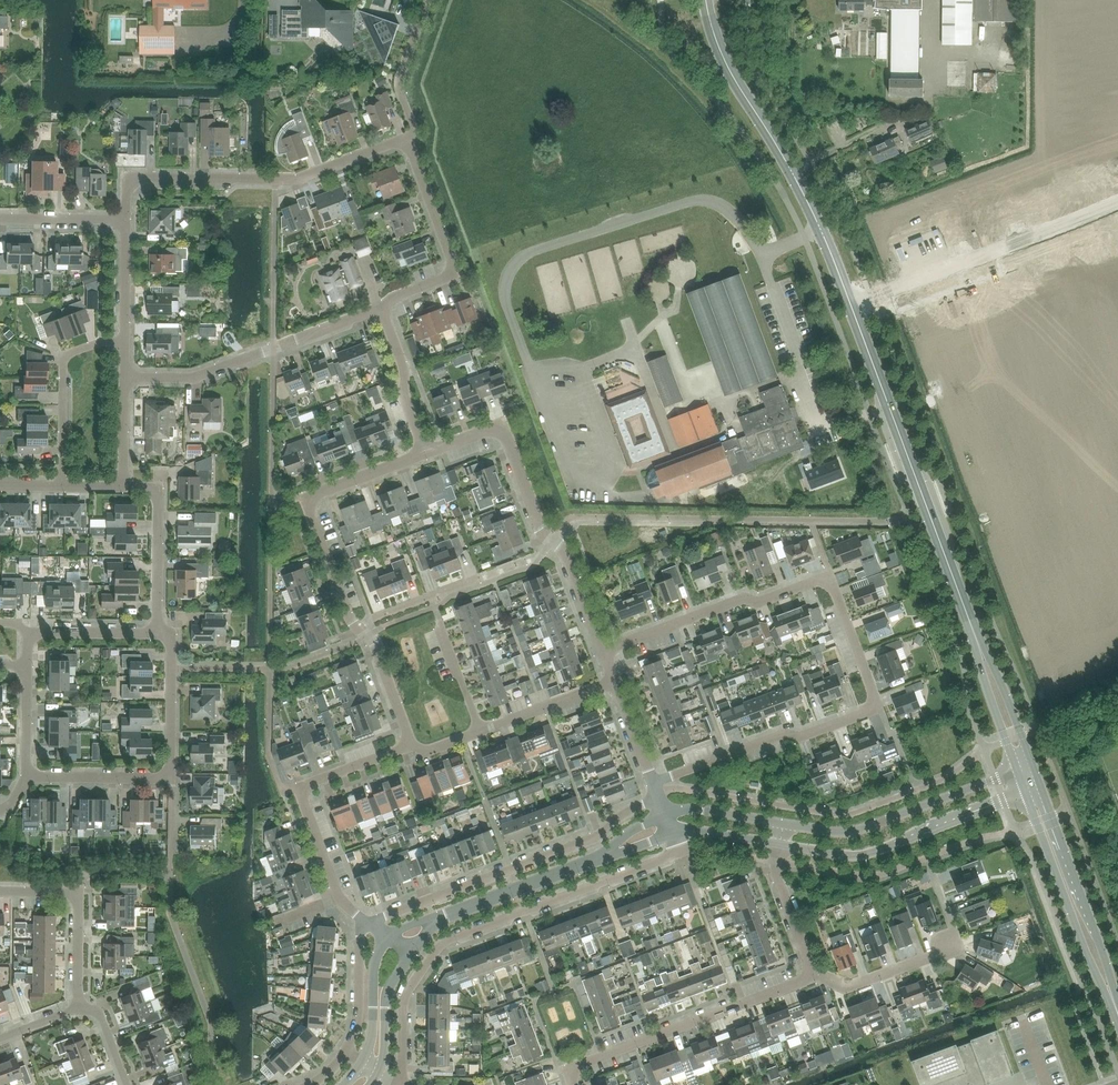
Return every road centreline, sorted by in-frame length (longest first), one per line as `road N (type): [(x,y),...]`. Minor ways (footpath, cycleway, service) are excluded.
road 1 (residential): [(402,1084),(404,998),(438,946),(681,852)]
road 2 (residential): [(652,783),(878,707),(829,575)]
road 3 (secondary): [(977,641),(850,306)]
road 4 (secondary): [(850,306),(807,202),(726,63),(706,0)]
road 5 (residential): [(367,923),(589,840),(658,798)]
road 6 (residential): [(157,634),(171,634),(170,779),(25,777)]
road 7 (residential): [(850,306),(1117,204)]
road 8 (residential): [(126,177),(297,179),(405,144)]
road 9 (residential): [(573,1084),(567,1069),(796,983),(810,971)]
road 10 (residential): [(124,377),(193,378),(381,307)]
road 11 (residential): [(359,628),(304,498),(425,454)]
road 12 (unclassified): [(780,844),(866,855),(1025,792)]
road 13 (secondary): [(1025,792),(1117,1023)]
road 14 (residential): [(810,971),(846,987),(959,945),(929,865)]
road 15 (unclassified): [(1017,771),(854,831),(783,824)]
road 16 (secondary): [(1117,1002),(1036,775)]
road 17 (residential): [(603,651),(829,575)]
road 18 (residential): [(339,898),(298,788),(411,745)]
road 19 (residential): [(381,307),(456,274),(405,144)]
road 20 (residential): [(78,1008),(79,892),(0,891)]
road 21 (residential): [(61,486),(63,356),(124,342)]
road 22 (residential): [(425,454),(502,425),(539,525)]
road 23 (residential): [(157,634),(158,488),(123,487)]
road 24 (unclassified): [(438,919),(599,858)]
road 25 (residential): [(425,454),(381,307)]
road 26 (residential): [(405,144),(413,129),(400,77),(427,0)]
road 27 (secondary): [(1036,775),(977,641)]
road 28 (residential): [(480,731),(615,681)]
road 29 (residential): [(603,651),(566,554),(539,525)]
road 30 (secondary): [(977,641),(1017,771)]
road 31 (residential): [(345,1051),(358,1020),(360,933),(367,923)]
road 32 (residential): [(810,971),(777,877),(780,844)]
road 33 (residential): [(27,632),(157,634)]
road 34 (unclassified): [(390,938),(374,962),(362,1062)]
road 35 (residential): [(411,745),(375,646),(359,628)]
road 36 (unclassified): [(378,1073),(387,992),(411,953)]
road 37 (residential): [(126,219),(0,218)]
road 38 (residential): [(359,628),(474,580)]
road 39 (residential): [(480,731),(437,615)]
road 40 (residential): [(124,342),(126,219)]
road 41 (unclassified): [(783,824),(694,808),(664,816)]

